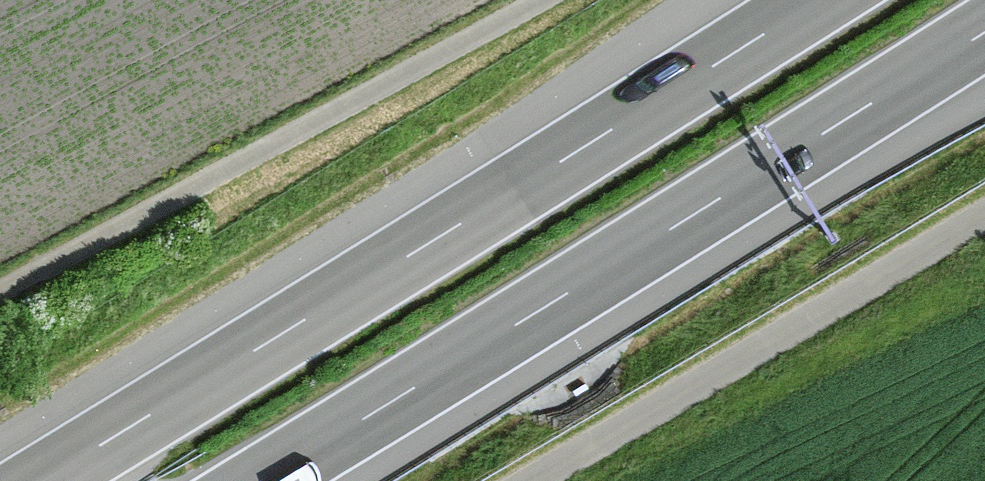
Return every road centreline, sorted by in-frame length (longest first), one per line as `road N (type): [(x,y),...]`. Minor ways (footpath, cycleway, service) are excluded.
road 1 (motorway): [(818,0),(41,480)]
road 2 (motorway): [(261,480),(984,32)]
road 3 (track): [(541,0),(0,292)]
road 4 (unclassified): [(534,480),(984,218)]

